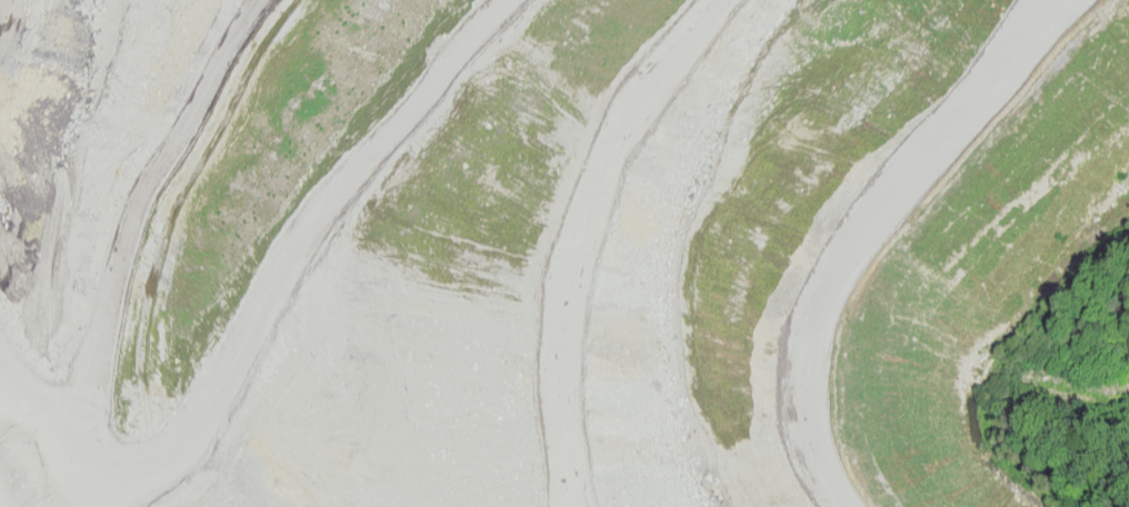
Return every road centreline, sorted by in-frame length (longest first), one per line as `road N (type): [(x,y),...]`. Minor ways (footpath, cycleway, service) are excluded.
road 1 (residential): [(1059,0),(868,232),(793,376),(855,506)]

